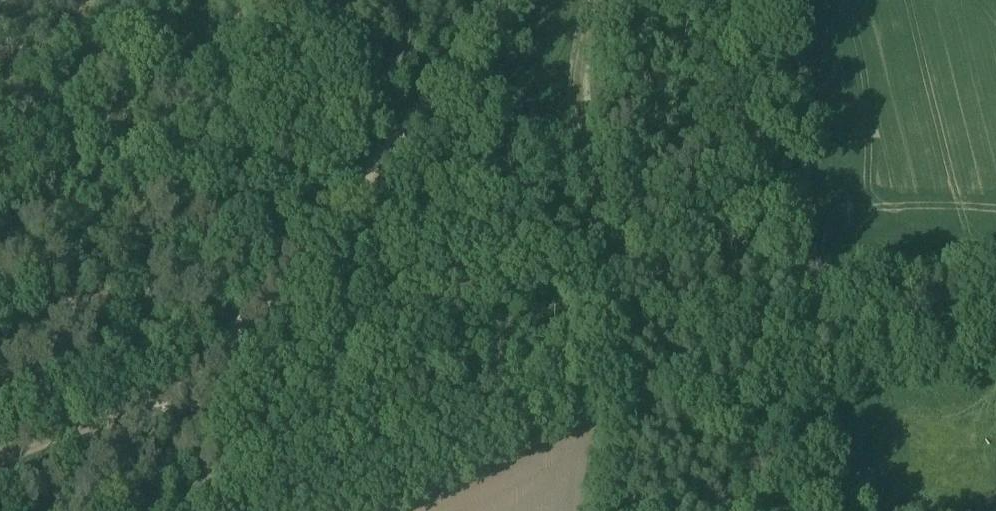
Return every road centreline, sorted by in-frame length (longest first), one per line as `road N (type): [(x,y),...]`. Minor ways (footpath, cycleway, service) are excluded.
road 1 (track): [(364,312),(488,279),(631,261),(995,268)]
road 2 (track): [(578,0),(585,30),(568,146),(588,302),(593,445)]
road 3 (track): [(211,339),(498,0)]
road 4 (track): [(364,312),(354,355),(322,417),(246,510)]
road 5 (track): [(171,382),(364,312)]
road 6 (track): [(171,382),(0,470)]
road 7 (track): [(46,510),(171,382)]
road 8 (track): [(358,165),(364,312)]

